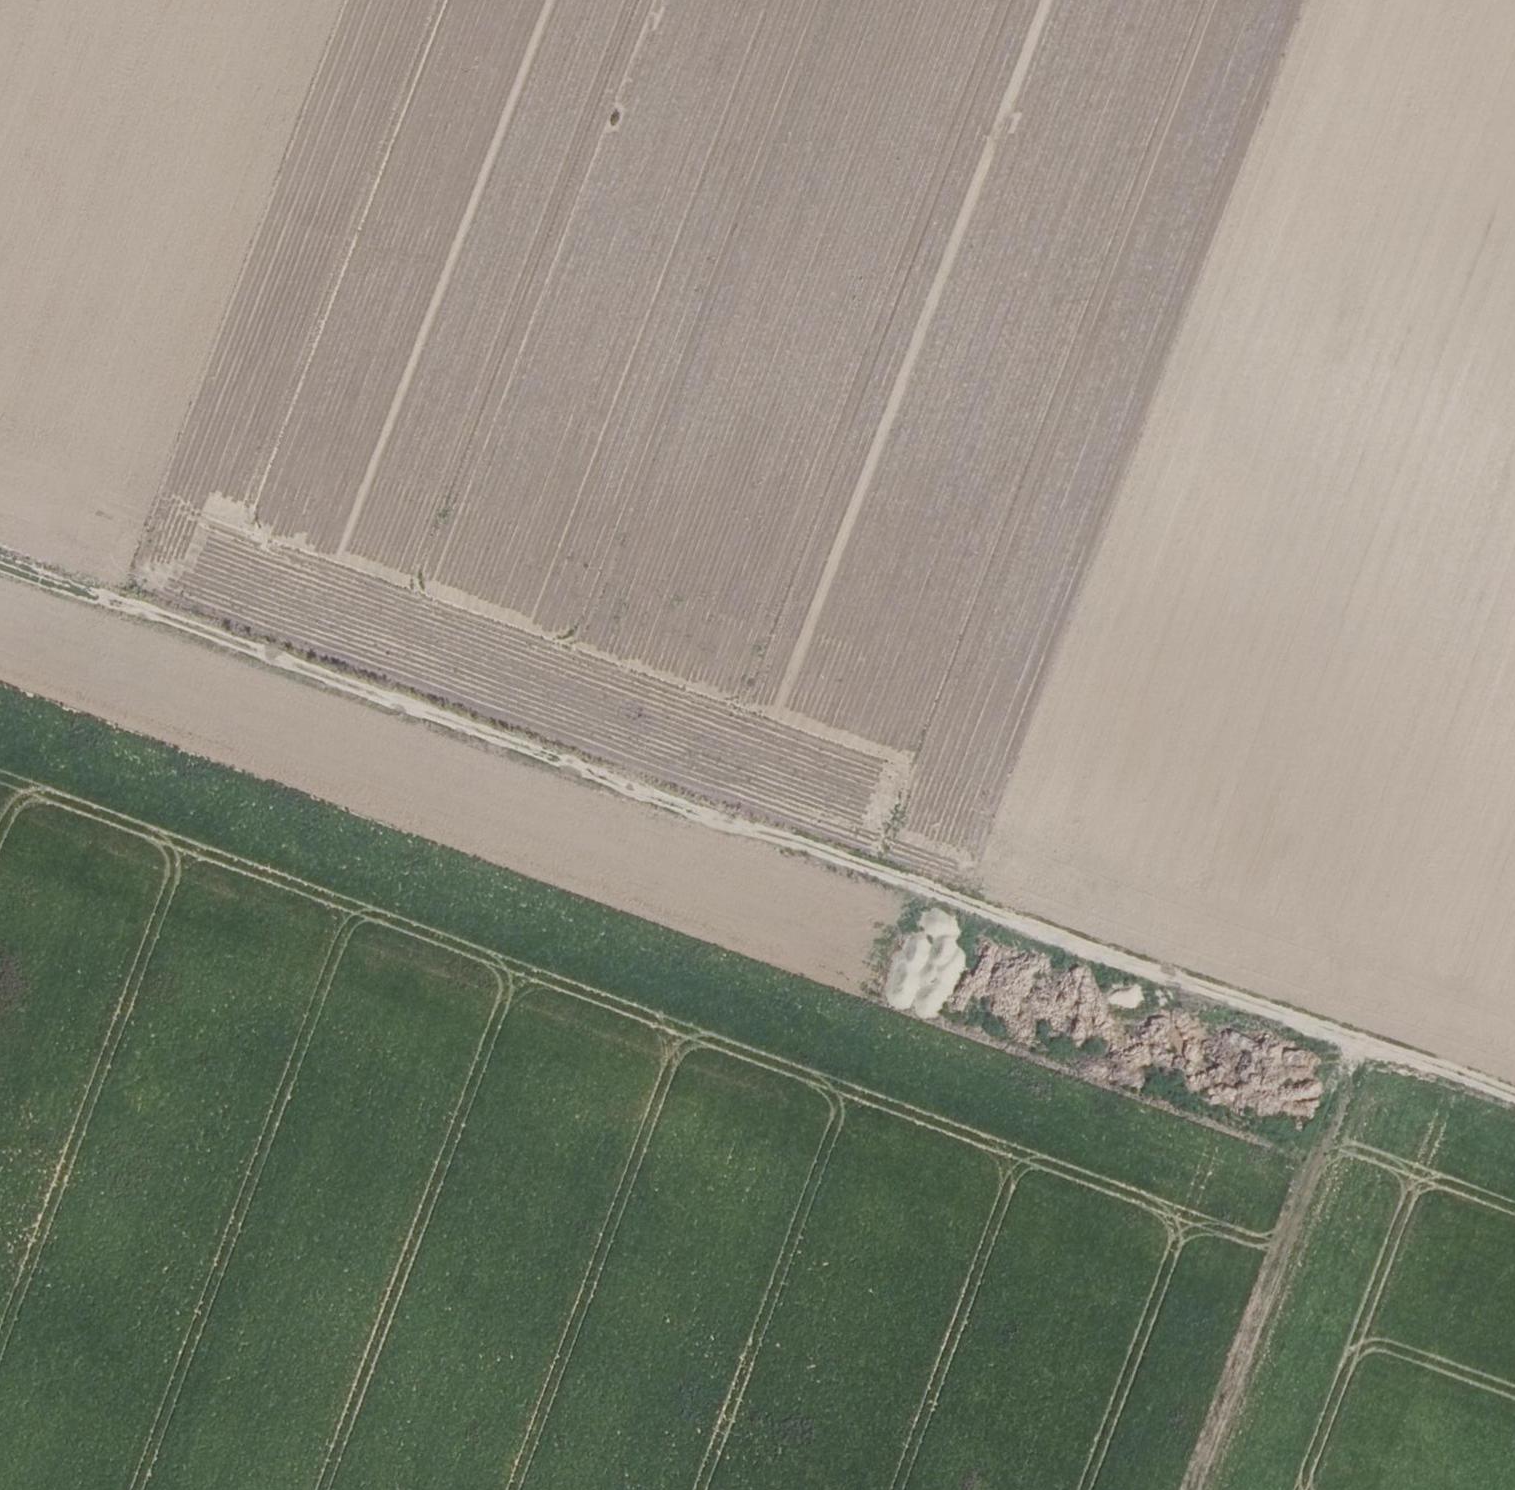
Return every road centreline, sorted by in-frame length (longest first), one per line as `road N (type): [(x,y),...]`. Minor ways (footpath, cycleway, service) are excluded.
road 1 (track): [(0,562),(1514,1095)]
road 2 (track): [(1359,1040),(1197,1489)]

